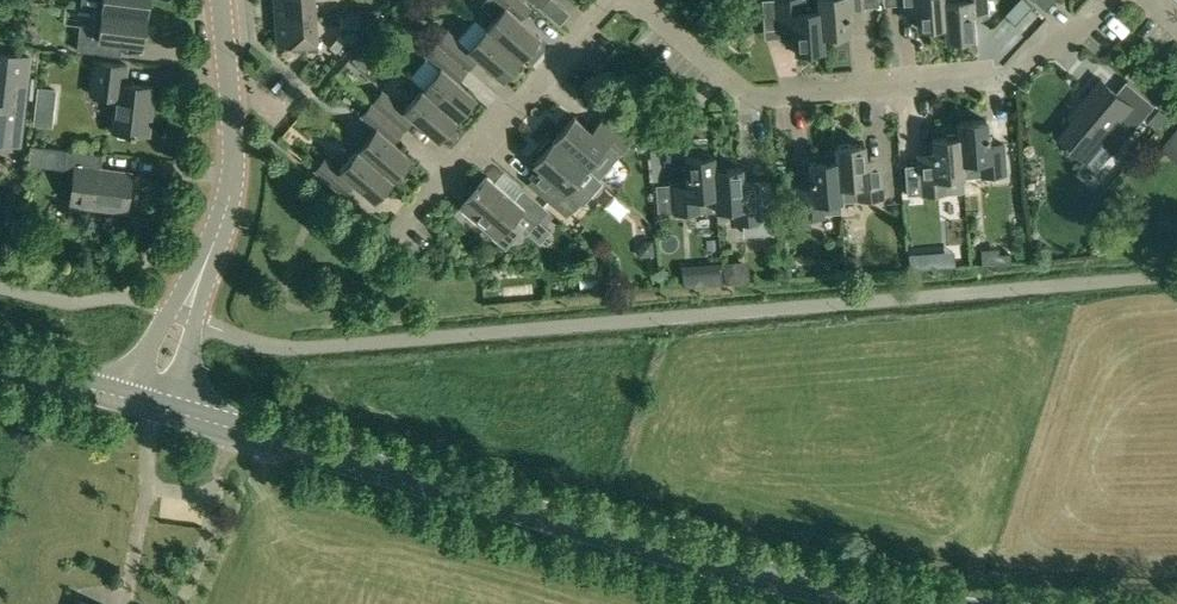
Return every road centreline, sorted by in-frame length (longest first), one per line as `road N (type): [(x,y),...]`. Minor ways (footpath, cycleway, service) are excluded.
road 1 (residential): [(196,322),(254,343),(304,348),(1176,278)]
road 2 (secondary): [(906,603),(653,547),(174,412)]
road 3 (residential): [(636,0),(747,95),(1008,78),(1033,49),(1083,24),(1104,0)]
road 4 (residential): [(390,238),(610,0)]
road 5 (tertiary): [(208,257),(234,169),(220,0)]
road 6 (tertiary): [(208,257),(157,333),(129,399)]
road 7 (secondary): [(129,399),(0,364)]

